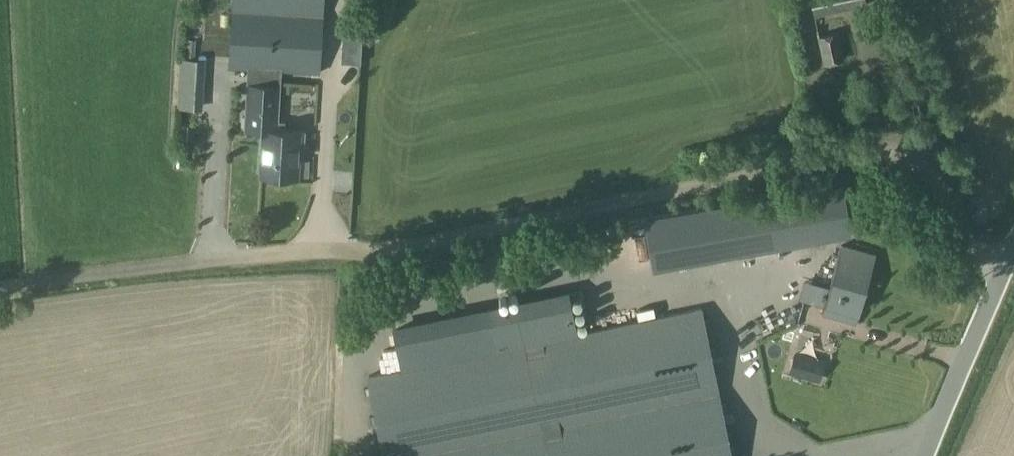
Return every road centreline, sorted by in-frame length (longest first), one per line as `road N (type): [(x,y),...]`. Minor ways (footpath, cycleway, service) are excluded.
road 1 (unclassified): [(928,455),(1013,254)]

